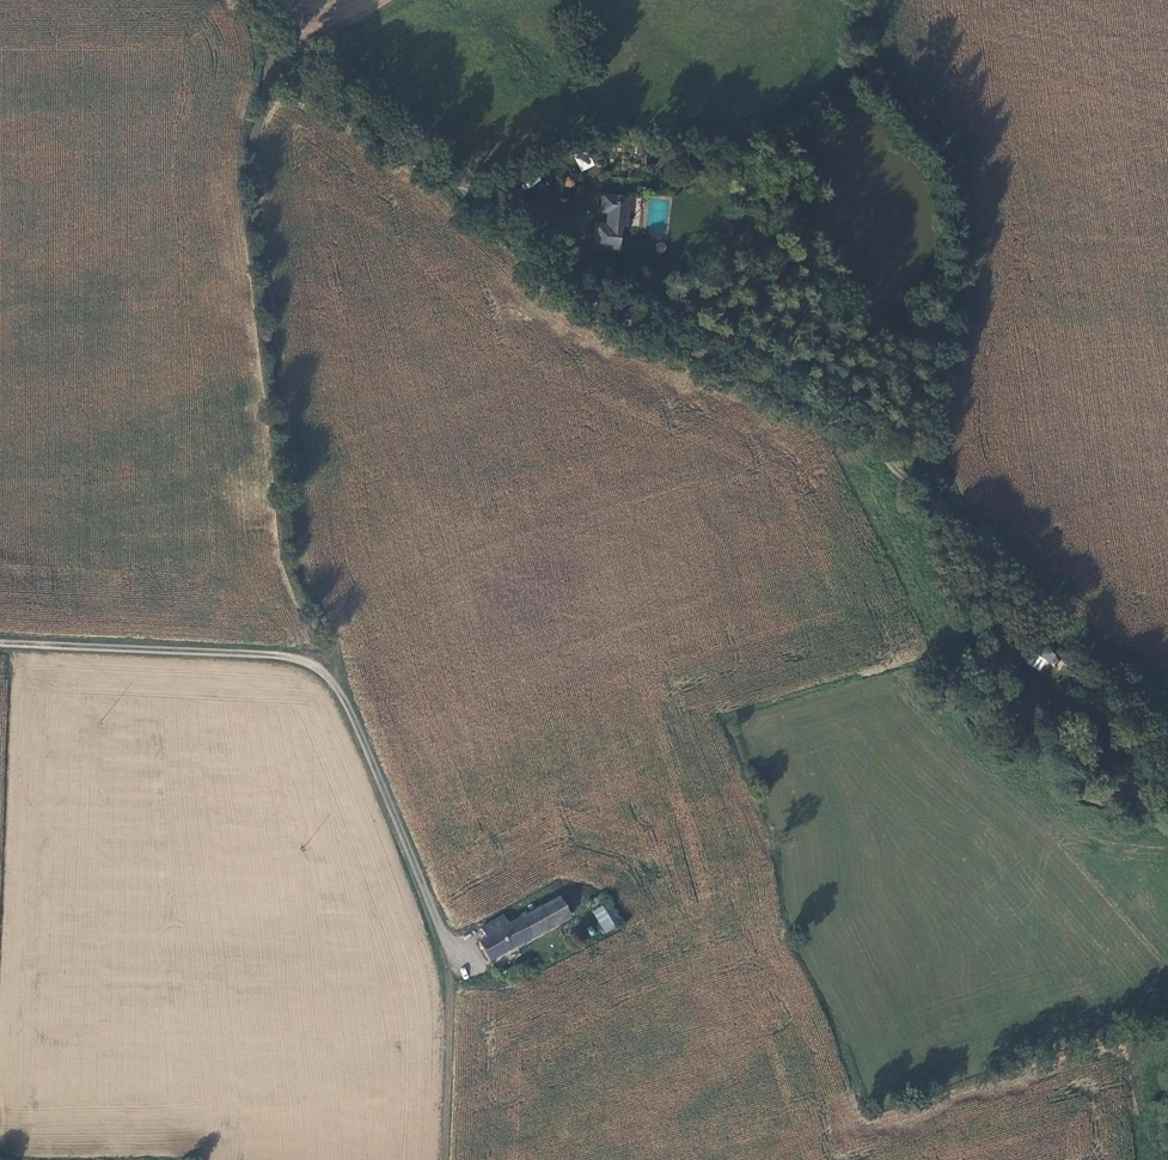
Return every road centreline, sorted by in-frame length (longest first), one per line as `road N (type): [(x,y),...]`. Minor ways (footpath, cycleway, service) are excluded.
road 1 (track): [(249,0),(268,66),(371,120),(471,197),(551,281),(897,440),(956,558)]

